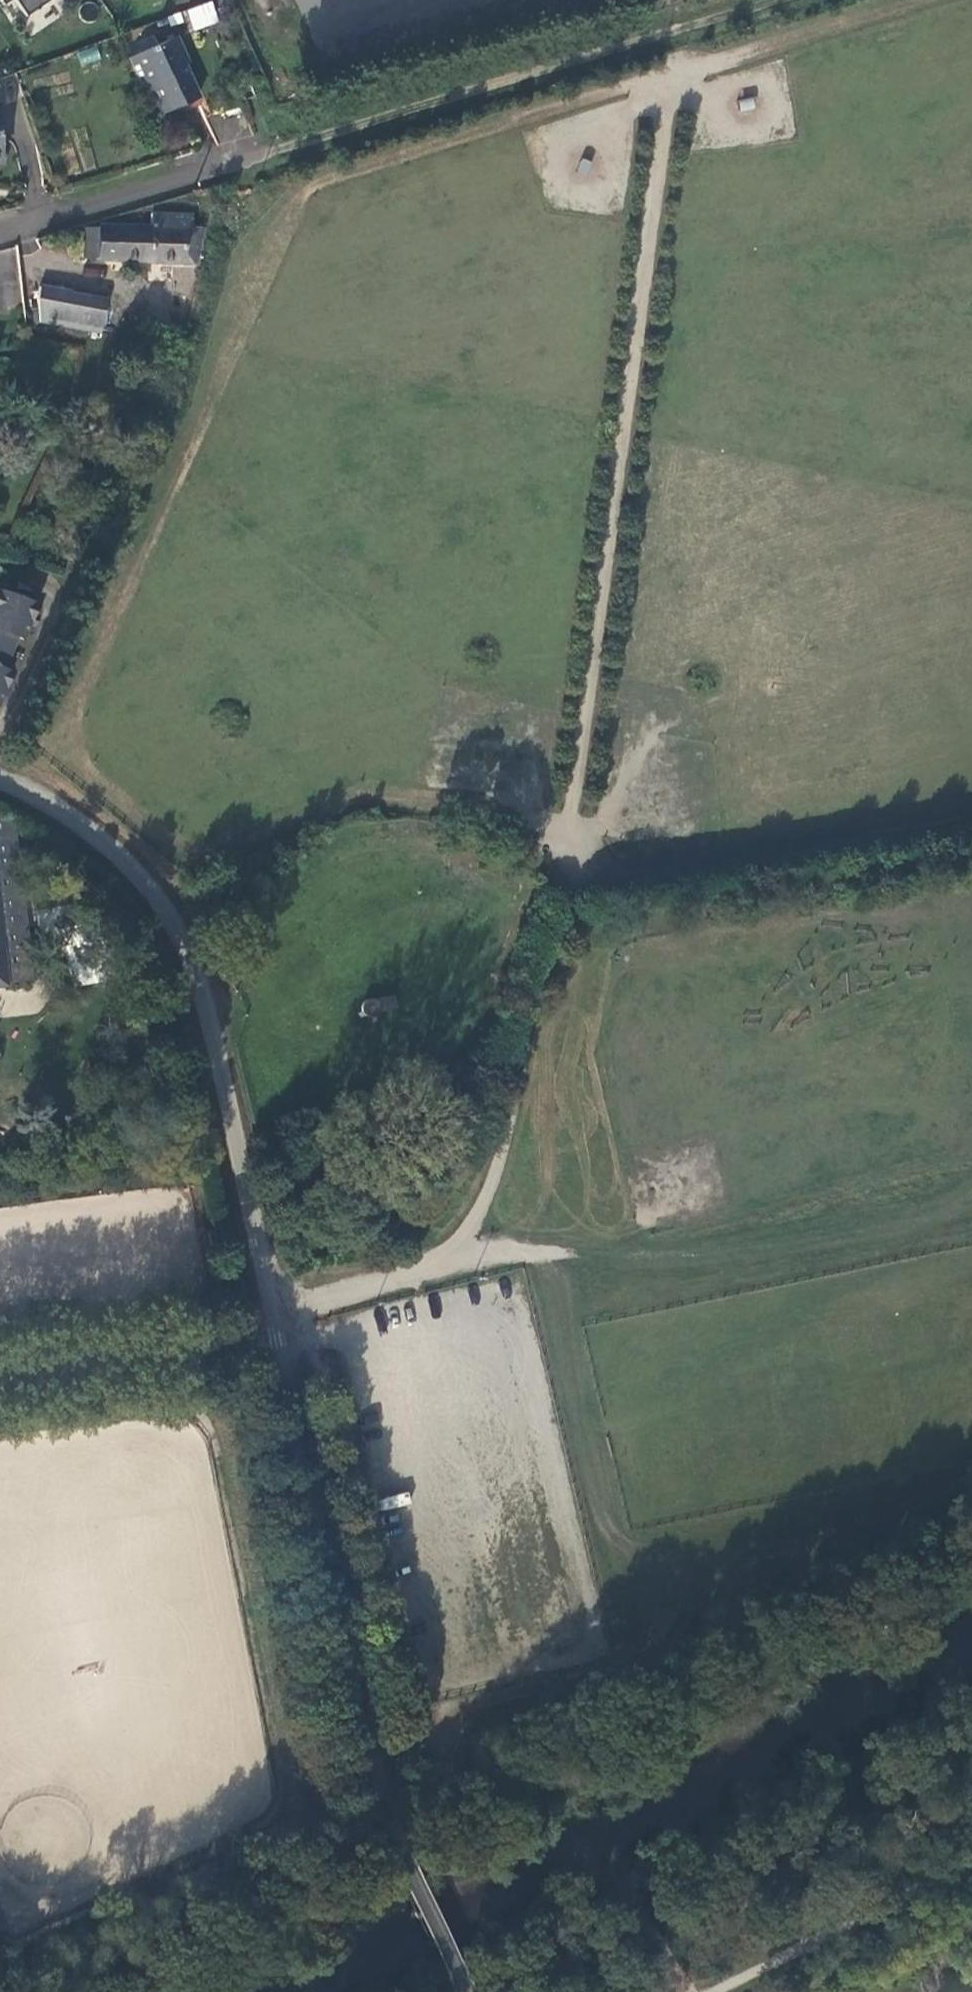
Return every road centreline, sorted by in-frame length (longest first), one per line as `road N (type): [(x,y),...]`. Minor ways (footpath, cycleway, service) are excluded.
road 1 (unclassified): [(0,779),(51,803),(135,867),(194,955),(312,1456),(344,1656),(410,1873),(466,1991)]
road 2 (track): [(783,0),(278,152)]
road 3 (track): [(0,1390),(251,1333),(276,1318),(464,1259)]
road 4 (track): [(629,1650),(598,1674),(441,1721),(568,1799)]
road 5 (residential): [(278,152),(0,236)]
road 6 (track): [(717,1991),(971,1861)]

